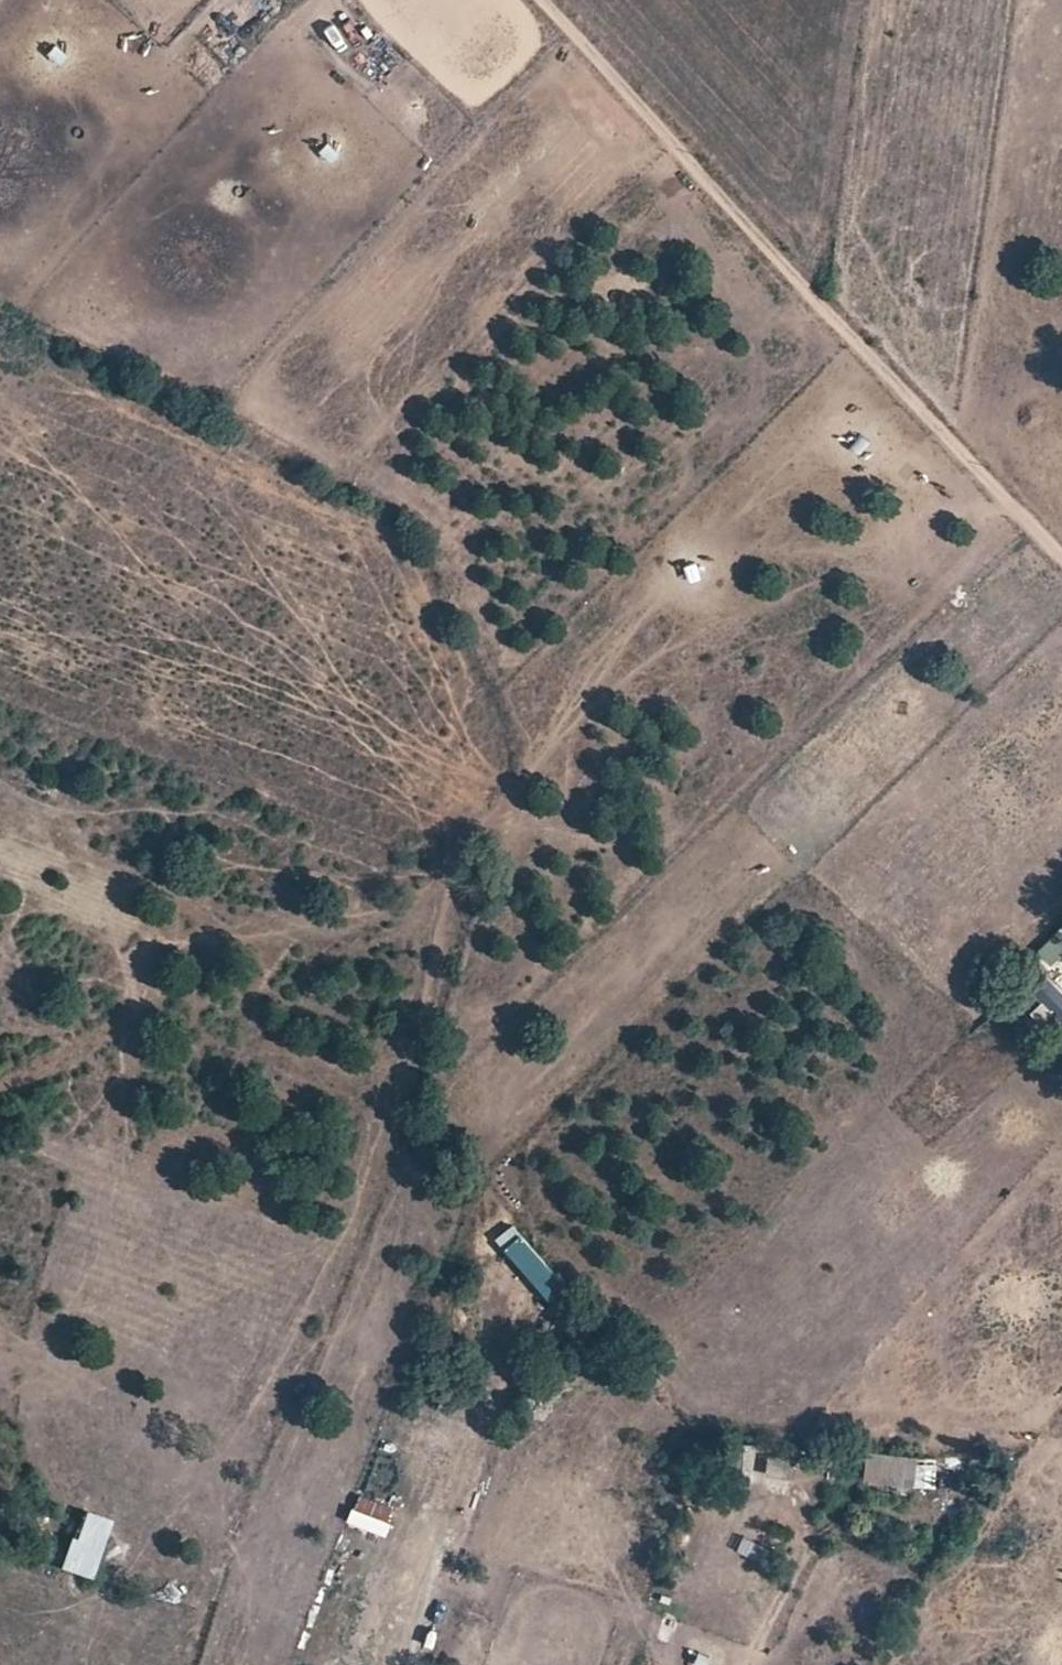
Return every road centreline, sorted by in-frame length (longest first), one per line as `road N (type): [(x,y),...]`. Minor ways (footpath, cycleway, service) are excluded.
road 1 (track): [(1061,538),(554,0)]

